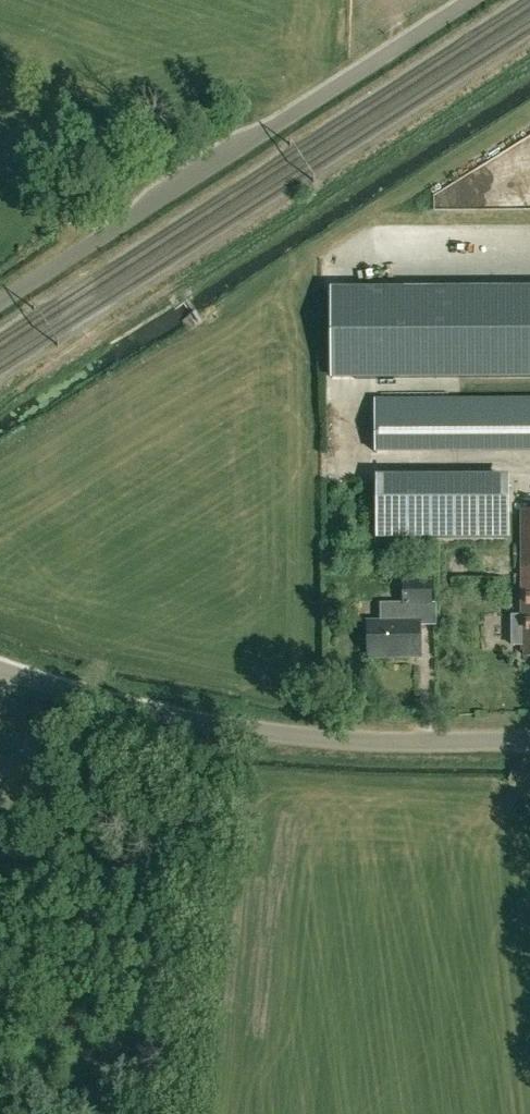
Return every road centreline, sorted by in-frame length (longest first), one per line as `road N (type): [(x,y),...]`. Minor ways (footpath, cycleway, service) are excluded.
road 1 (unclassified): [(0,301),(469,0)]
road 2 (unclassified): [(529,738),(341,742),(250,729),(0,663)]

